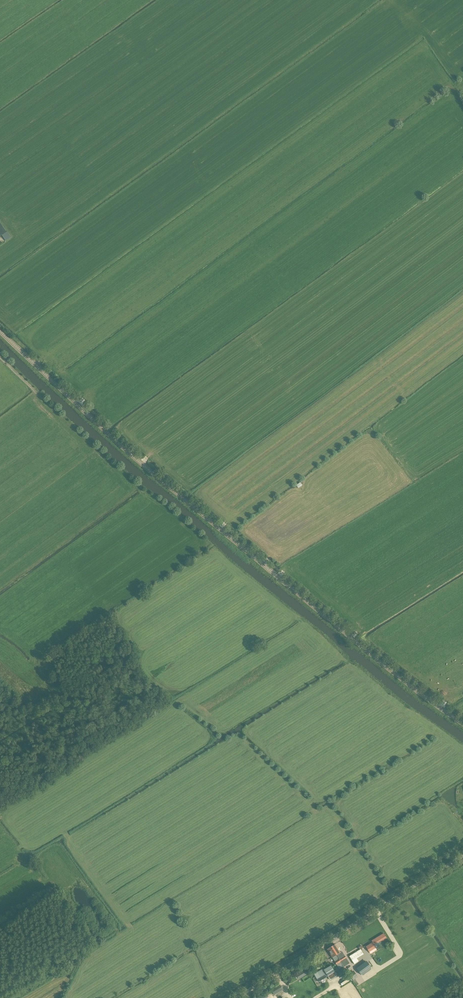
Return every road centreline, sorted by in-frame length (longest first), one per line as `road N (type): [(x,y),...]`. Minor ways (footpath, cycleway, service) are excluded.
road 1 (track): [(0,357),(138,488),(462,752)]
road 2 (tertiary): [(462,724),(130,453),(0,332)]
road 3 (unclassified): [(237,997),(462,856)]

